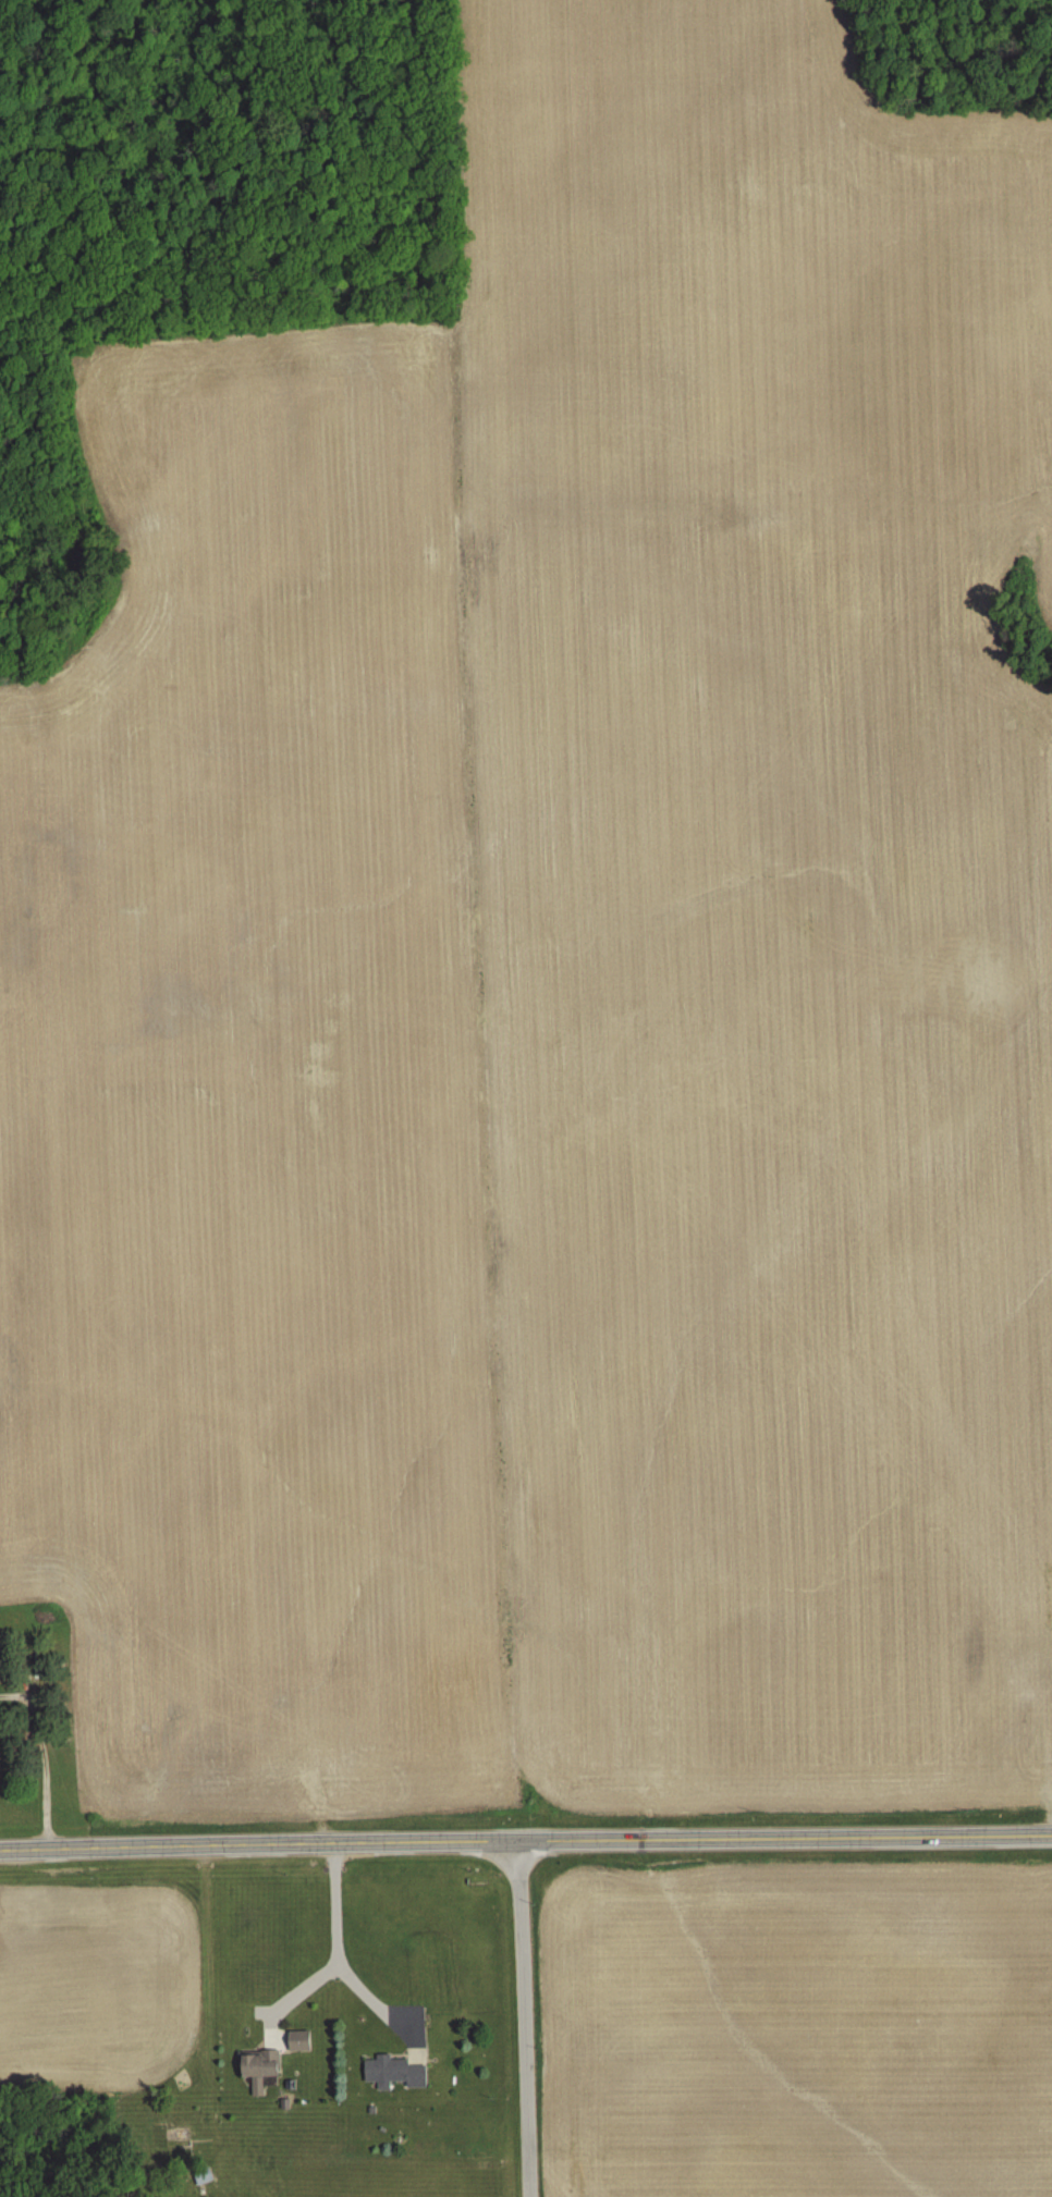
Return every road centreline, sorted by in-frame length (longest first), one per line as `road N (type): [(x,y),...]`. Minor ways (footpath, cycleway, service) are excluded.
road 1 (primary): [(1051,1832),(0,1853)]
road 2 (residential): [(534,2196),(530,1841)]

